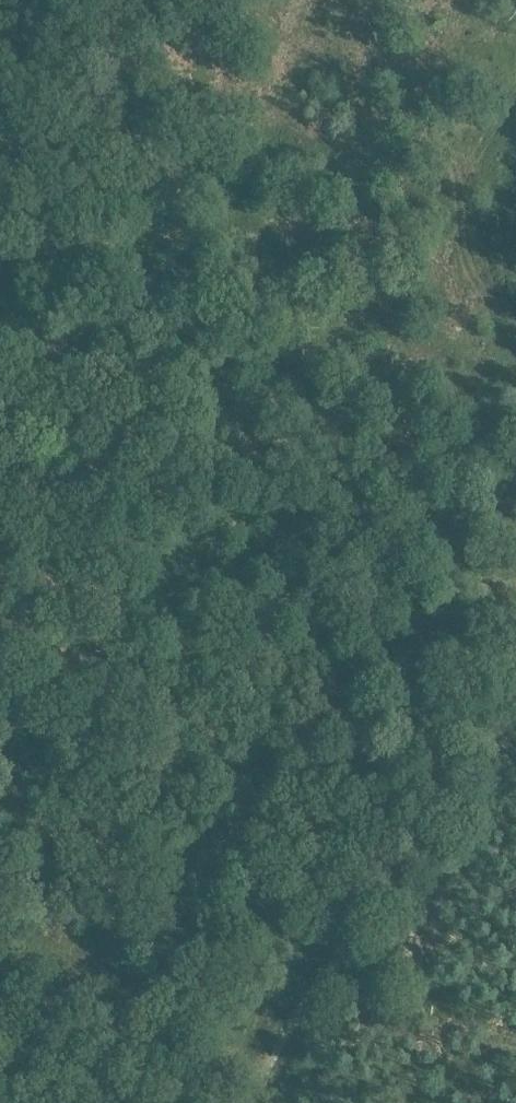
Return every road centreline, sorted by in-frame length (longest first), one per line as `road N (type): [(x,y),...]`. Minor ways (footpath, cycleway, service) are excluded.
road 1 (track): [(250,1102),(267,1063),(380,906),(450,790),(515,706)]

